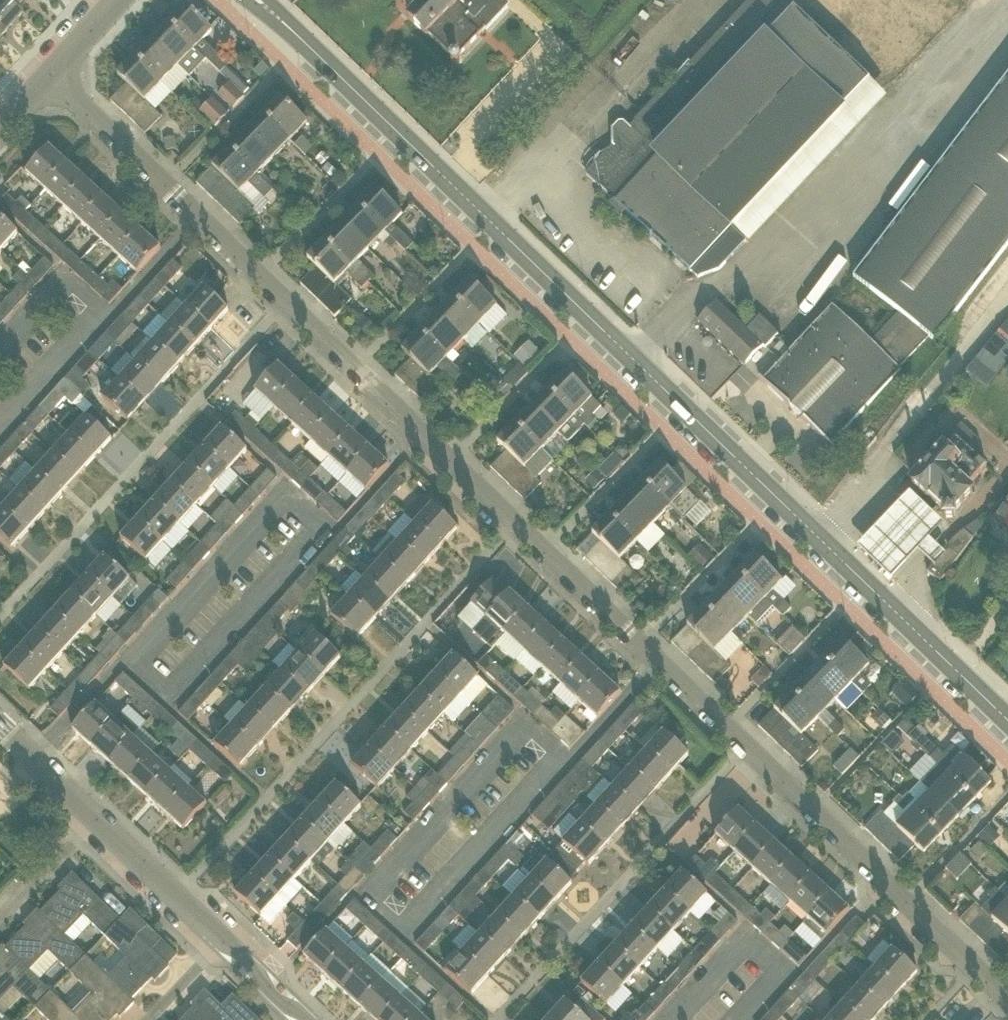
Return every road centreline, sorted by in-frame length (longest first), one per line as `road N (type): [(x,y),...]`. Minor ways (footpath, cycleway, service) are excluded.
road 1 (residential): [(1007,997),(51,74)]
road 2 (secondary): [(1007,731),(248,0)]
road 3 (residential): [(223,943),(97,821)]
road 4 (residential): [(0,920),(97,821)]
road 5 (residential): [(97,821),(0,728)]

